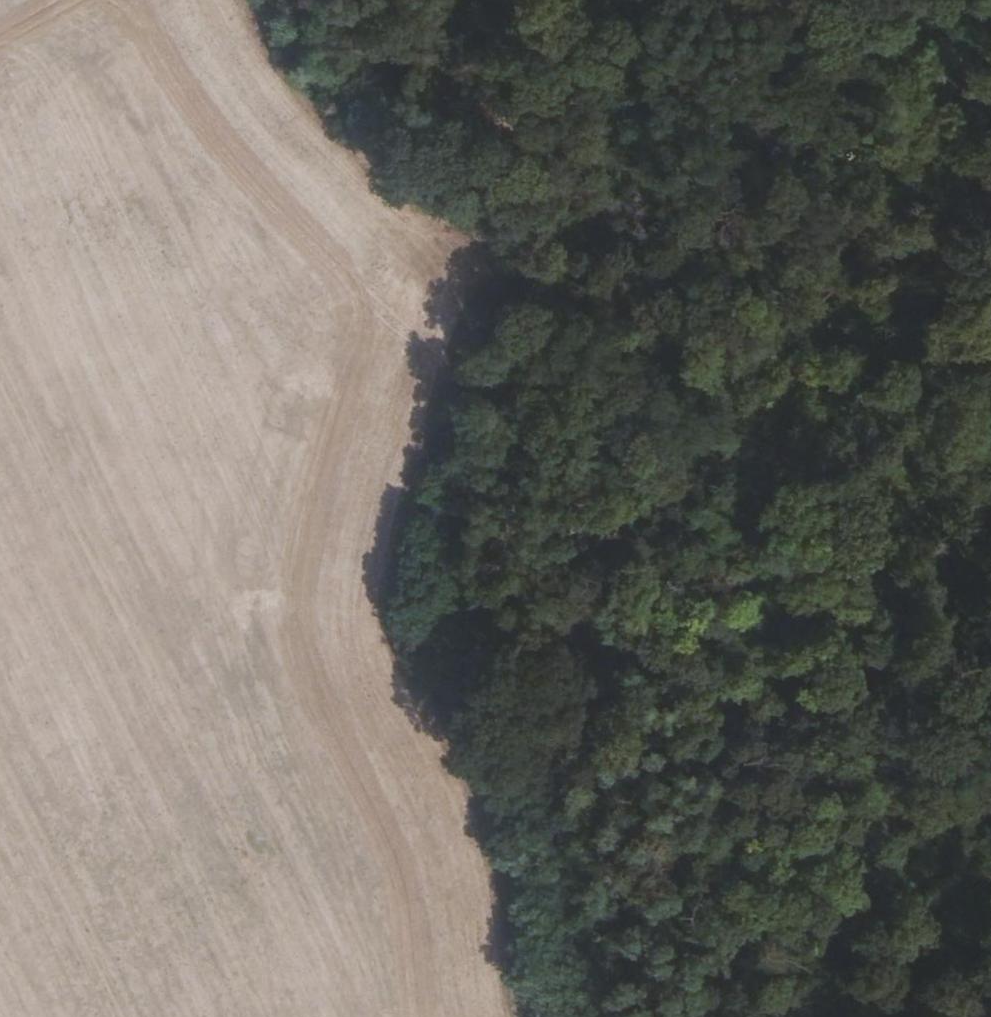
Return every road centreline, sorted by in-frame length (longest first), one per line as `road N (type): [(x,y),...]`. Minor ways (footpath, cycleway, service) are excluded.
road 1 (track): [(0,894),(62,1016)]

